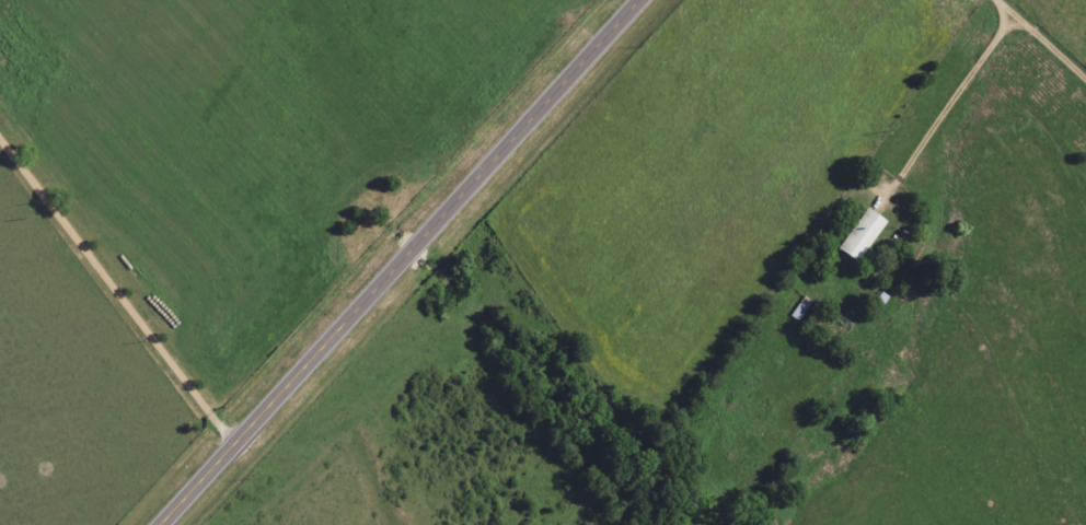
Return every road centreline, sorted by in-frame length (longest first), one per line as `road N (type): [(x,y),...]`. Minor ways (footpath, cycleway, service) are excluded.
road 1 (tertiary): [(160,524),(638,0)]
road 2 (residential): [(257,419),(155,357),(0,113)]

